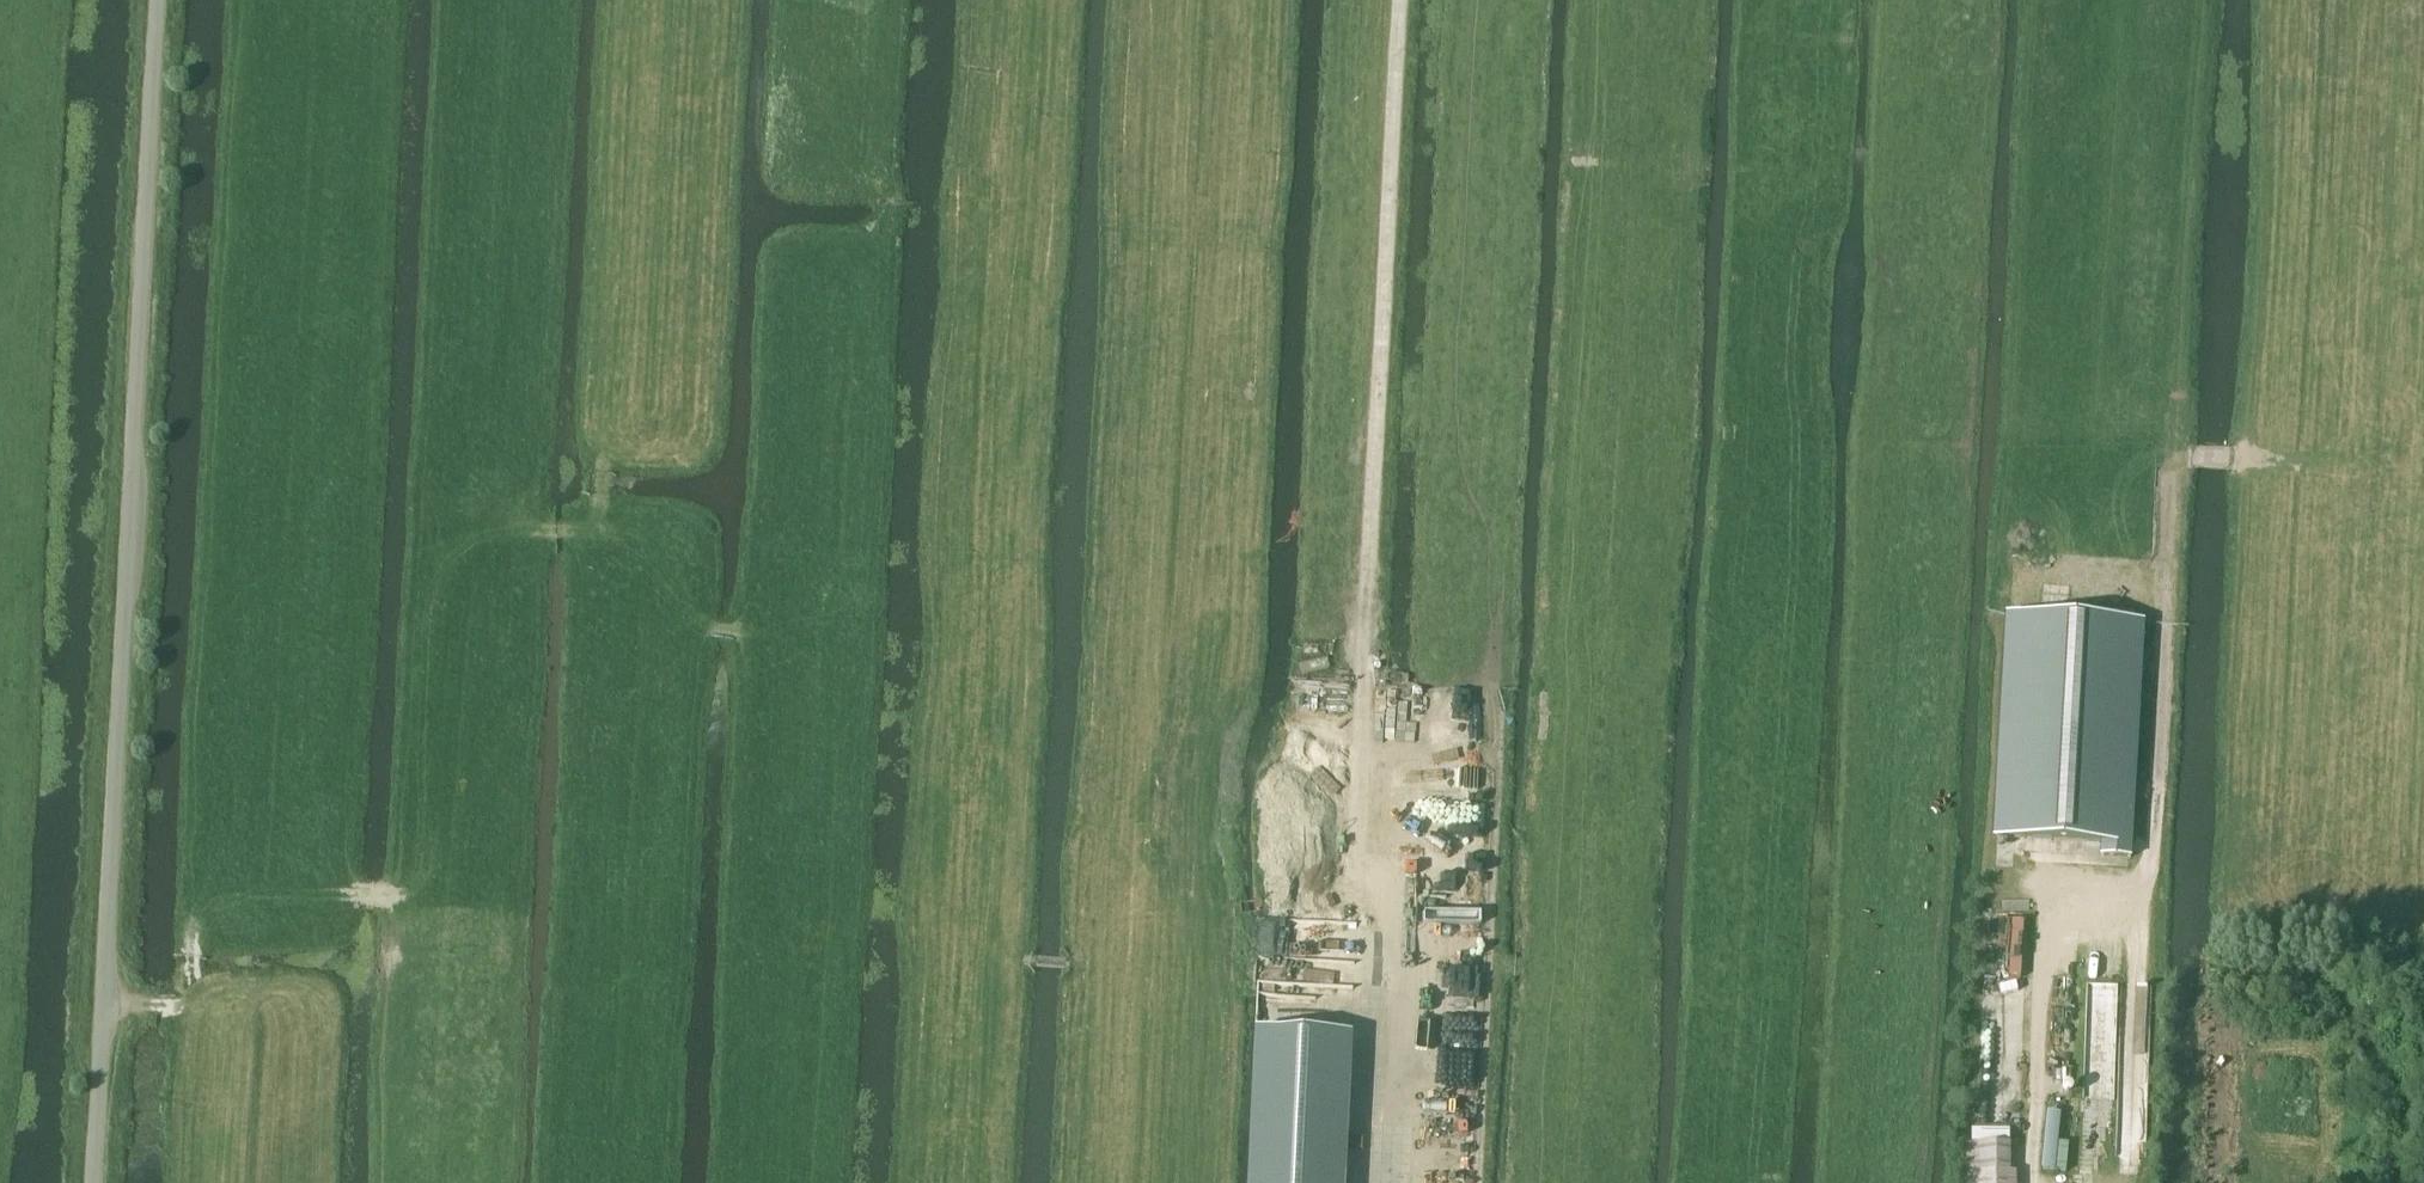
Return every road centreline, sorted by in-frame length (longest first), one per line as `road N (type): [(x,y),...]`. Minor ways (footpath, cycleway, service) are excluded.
road 1 (track): [(1398,0),(1355,891),(1377,979),(1370,1182)]
road 2 (unclassified): [(95,1182),(158,0)]

